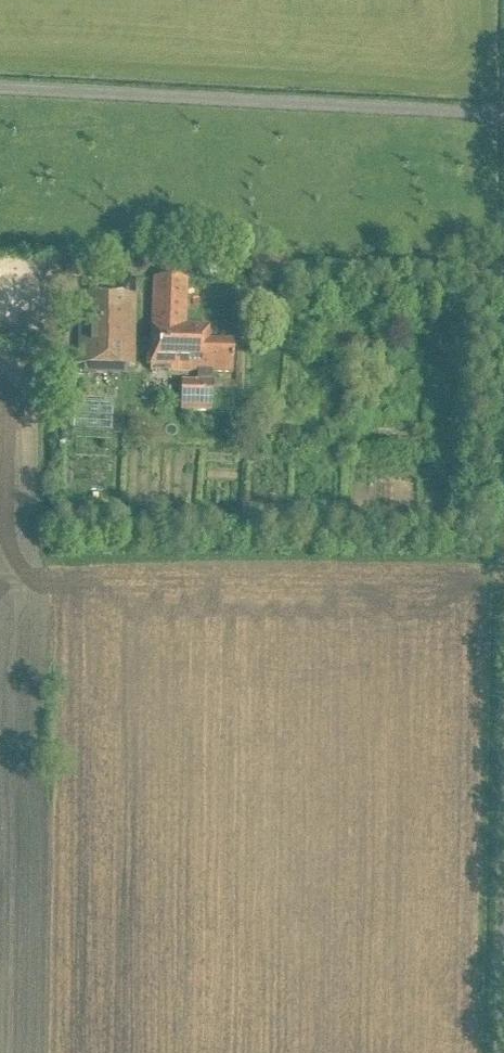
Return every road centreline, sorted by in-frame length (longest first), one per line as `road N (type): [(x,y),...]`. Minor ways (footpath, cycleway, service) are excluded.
road 1 (track): [(503,107),(0,78)]
road 2 (track): [(503,263),(0,259)]

